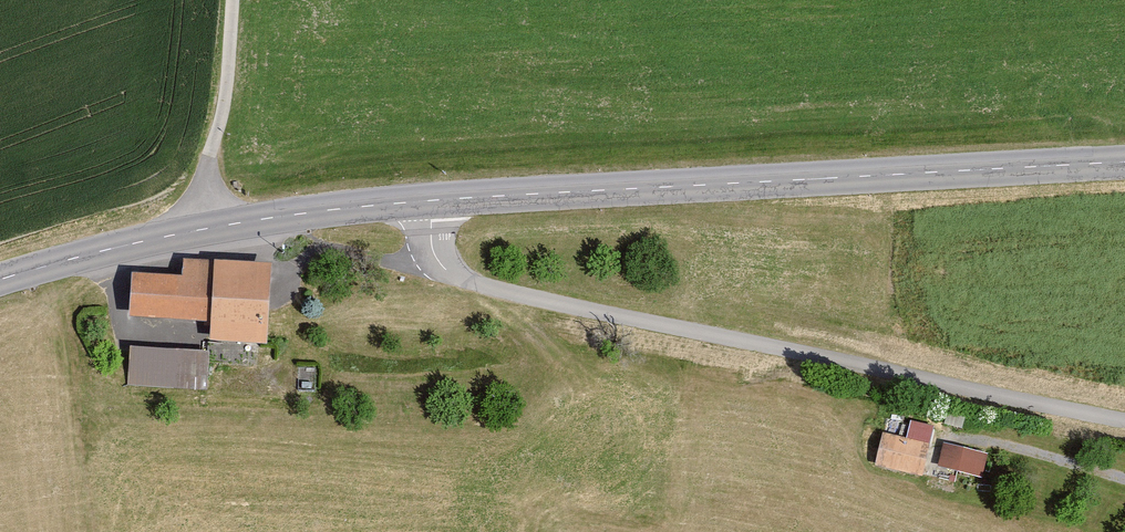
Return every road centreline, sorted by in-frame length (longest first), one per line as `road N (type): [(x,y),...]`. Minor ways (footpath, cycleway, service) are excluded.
road 1 (unclassified): [(426,200),(436,258),(459,279),(1124,425)]
road 2 (unclassified): [(426,200),(1124,161)]
road 3 (unclassified): [(0,280),(195,226),(426,200)]
road 4 (track): [(233,0),(230,66),(195,226)]

